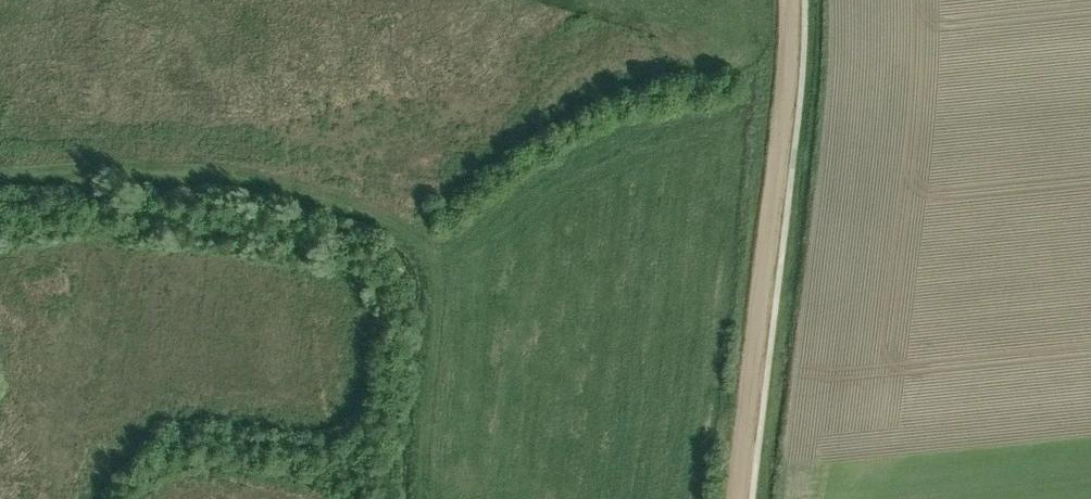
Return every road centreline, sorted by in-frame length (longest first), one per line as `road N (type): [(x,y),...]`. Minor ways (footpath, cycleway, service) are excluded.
road 1 (track): [(792,0),(789,90),(738,498)]

